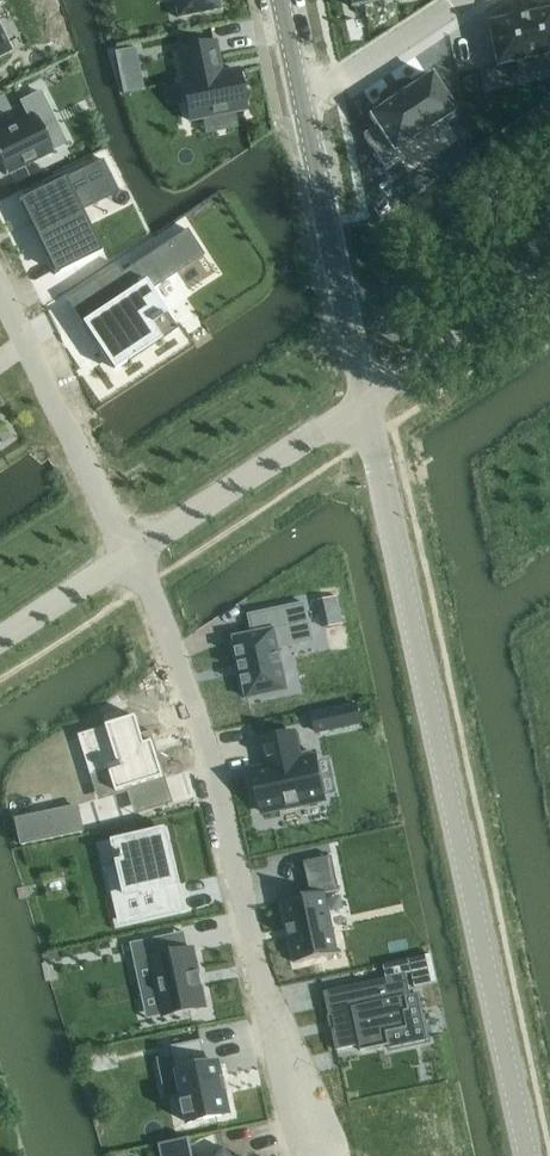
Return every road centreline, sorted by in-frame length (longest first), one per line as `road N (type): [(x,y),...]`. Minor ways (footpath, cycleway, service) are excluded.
road 1 (residential): [(528,1155),(365,400)]
road 2 (residential): [(312,1155),(196,721),(129,553)]
road 3 (unclassified): [(365,400),(300,100)]
road 4 (residential): [(0,287),(129,553)]
road 5 (residential): [(129,553),(365,400)]
road 6 (unclassified): [(365,400),(549,278)]
road 7 (residential): [(300,100),(452,0)]
road 8 (residential): [(0,638),(129,553)]

